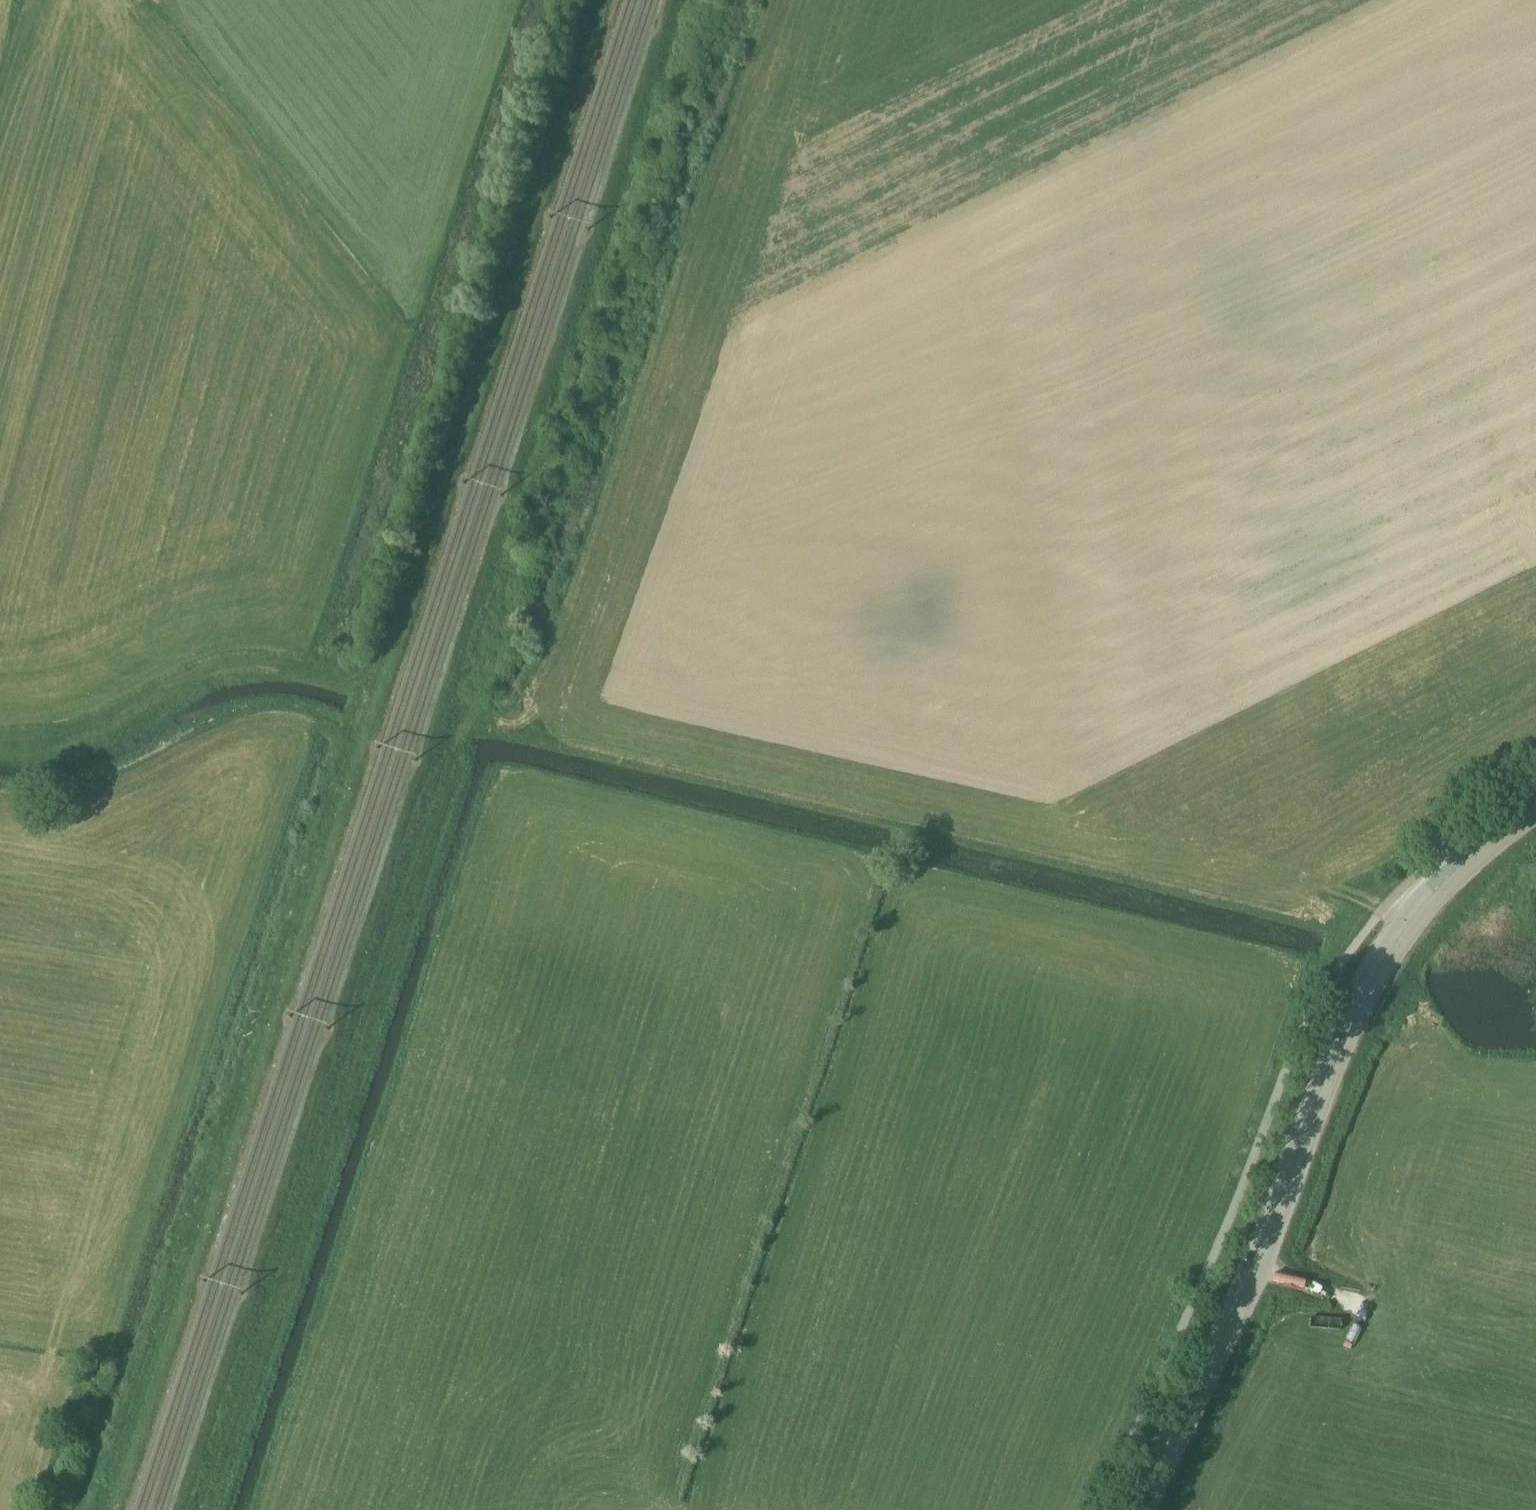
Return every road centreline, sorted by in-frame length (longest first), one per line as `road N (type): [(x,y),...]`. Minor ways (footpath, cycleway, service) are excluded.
road 1 (tertiary): [(1145,1509),(1251,1283),(1359,999),(1425,904),(1535,817)]

